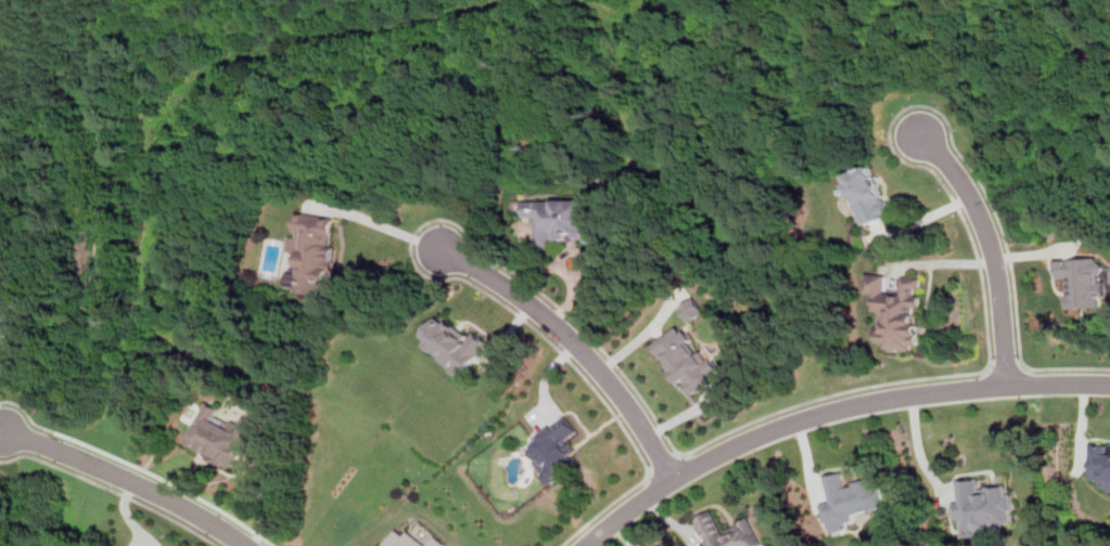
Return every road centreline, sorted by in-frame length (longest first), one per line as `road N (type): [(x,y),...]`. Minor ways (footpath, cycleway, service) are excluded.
road 1 (residential): [(586,545),(675,477),(758,434),(826,413),(942,391),(1109,383)]
road 2 (residential): [(675,477),(629,406),(552,321),(442,251)]
road 3 (residential): [(1006,385),(1003,310),(985,224),(958,172),(923,131)]
road 4 (residential): [(247,545),(137,482),(2,432)]

